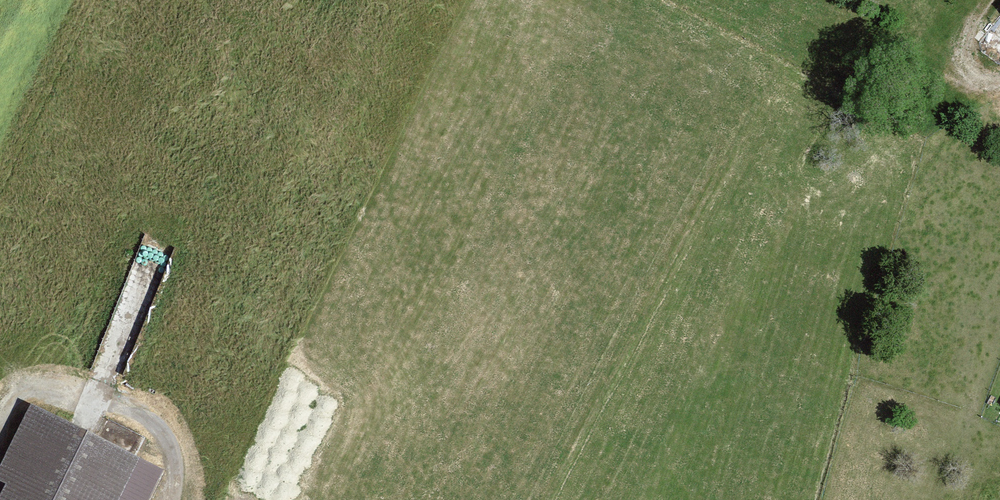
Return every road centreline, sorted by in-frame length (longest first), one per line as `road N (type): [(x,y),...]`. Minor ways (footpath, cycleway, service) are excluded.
road 1 (track): [(0,465),(26,413),(54,403),(88,408),(130,421),(168,445),(183,499)]
road 2 (track): [(164,267),(108,413)]
road 3 (track): [(946,499),(986,417),(999,356)]
road 4 (track): [(993,0),(965,50),(976,78),(999,100)]

